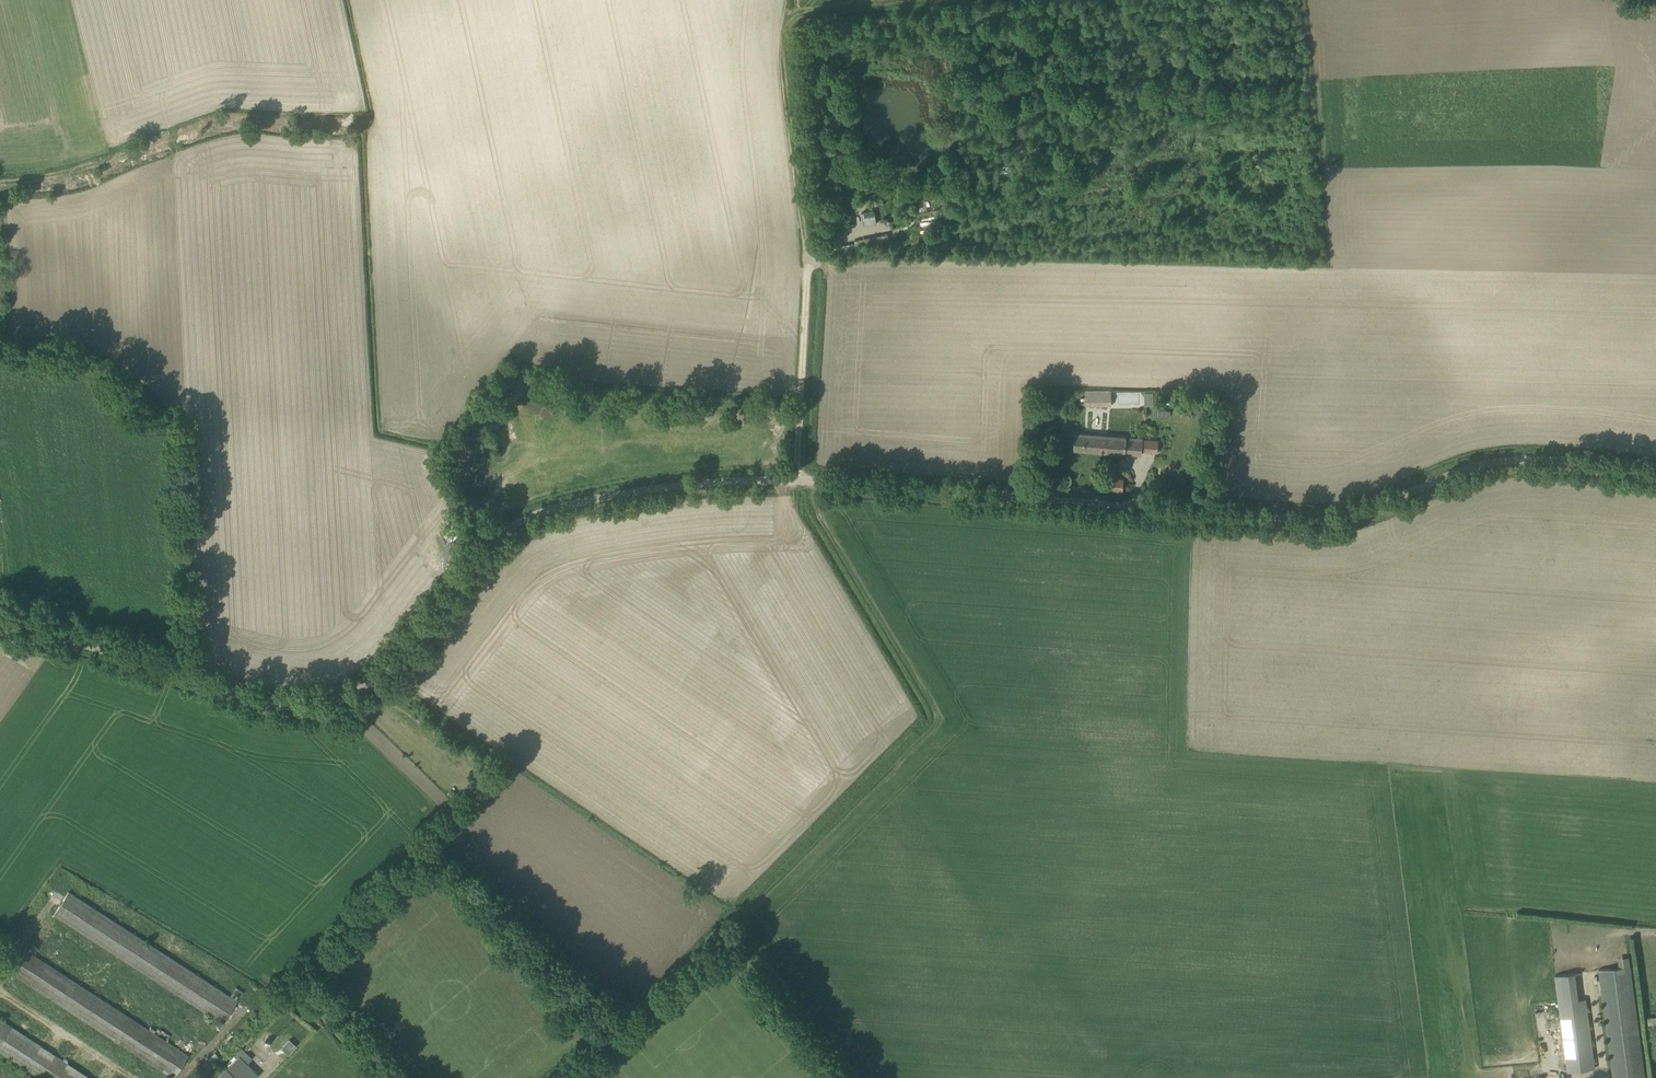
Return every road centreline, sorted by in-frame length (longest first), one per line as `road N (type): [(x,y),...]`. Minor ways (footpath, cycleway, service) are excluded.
road 1 (unclassified): [(0,617),(271,706),(309,706),(375,683),(499,536),(521,522),(665,487),(796,480),(1323,520),(1484,464),(1572,460),(1655,478)]
road 2 (track): [(796,480),(809,260),(786,0)]
road 3 (track): [(0,190),(63,183),(226,126),(371,129)]
road 4 (track): [(786,17),(947,0)]

